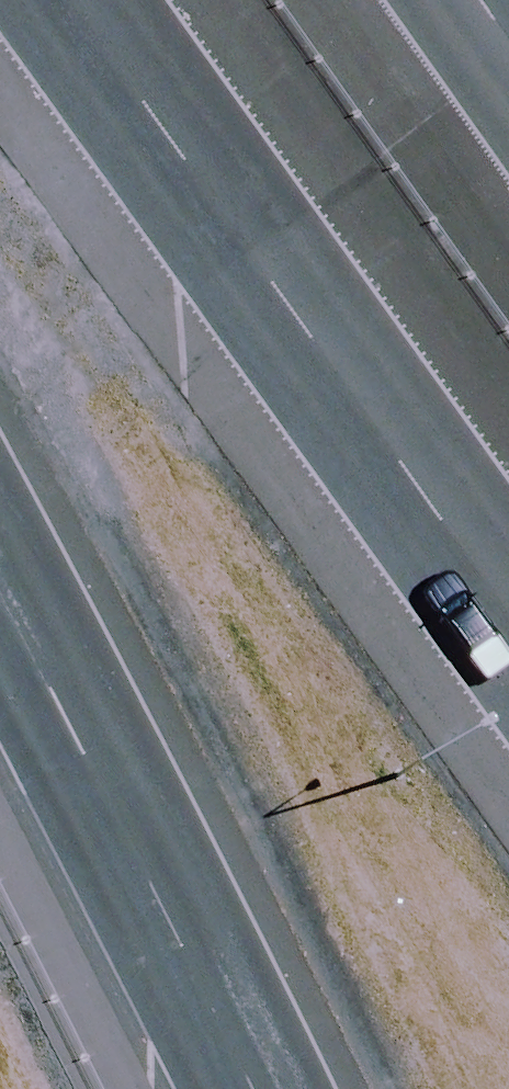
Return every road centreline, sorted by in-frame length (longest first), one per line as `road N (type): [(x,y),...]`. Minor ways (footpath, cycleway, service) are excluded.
road 1 (motorway): [(508,609),(77,0)]
road 2 (motorway): [(253,1088),(0,582)]

